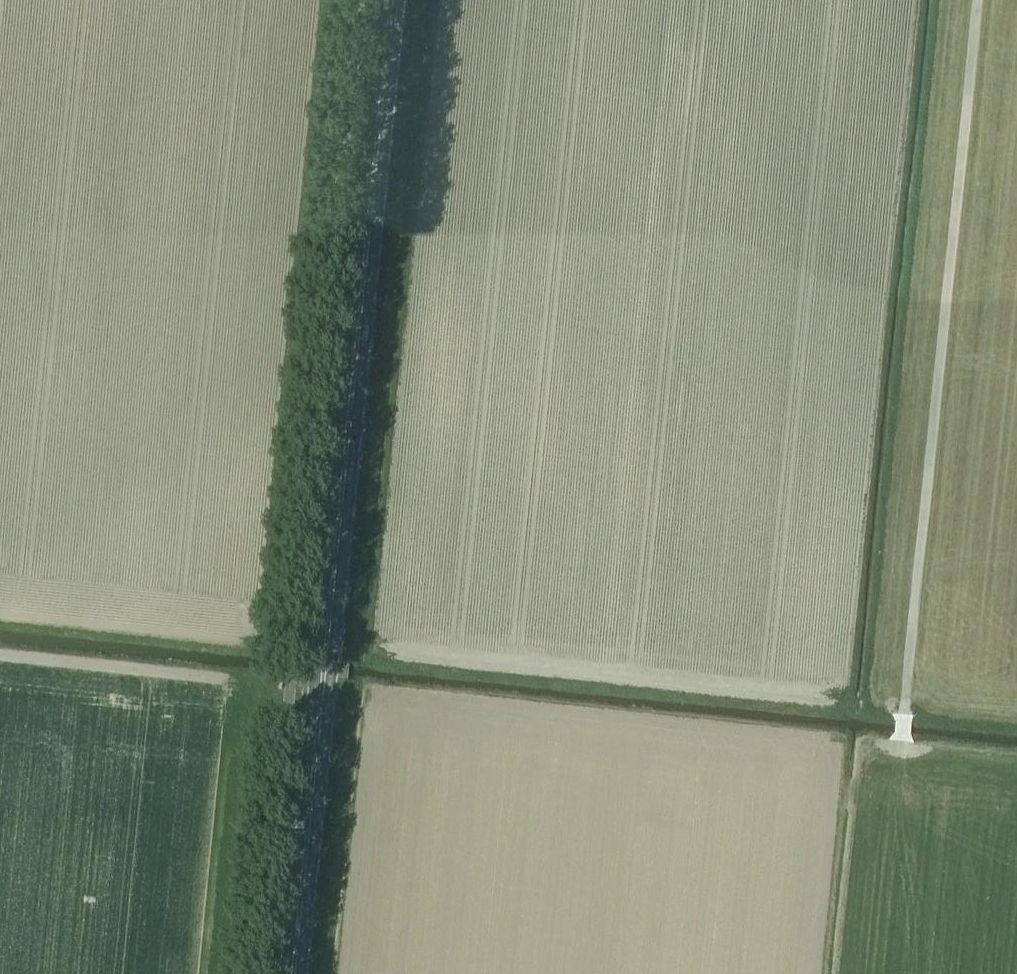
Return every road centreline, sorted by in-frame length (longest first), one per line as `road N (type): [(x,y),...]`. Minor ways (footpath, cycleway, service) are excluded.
road 1 (primary): [(292,973),(391,0)]
road 2 (track): [(903,736),(978,0)]

